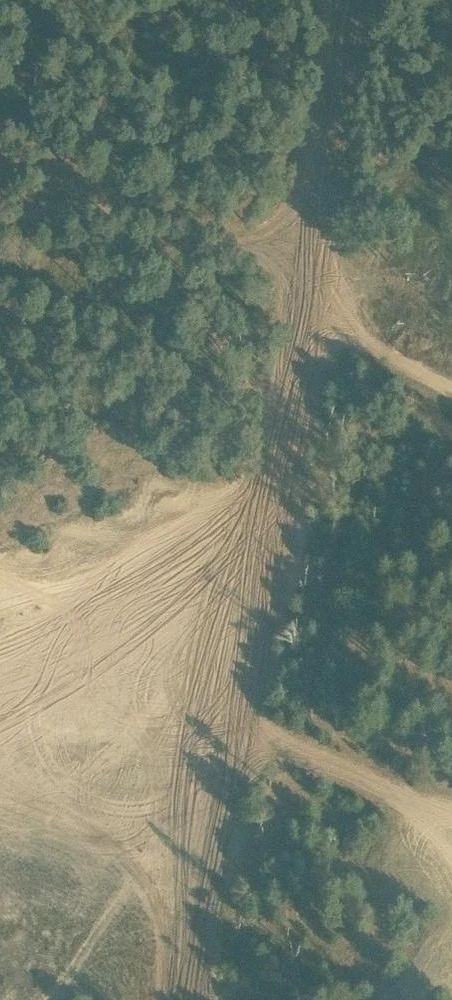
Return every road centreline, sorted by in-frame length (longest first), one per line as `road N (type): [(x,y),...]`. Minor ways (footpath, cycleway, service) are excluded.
road 1 (track): [(186,999),(253,642),(353,0)]
road 2 (track): [(312,259),(184,224),(0,216)]
road 3 (track): [(0,800),(108,843),(202,906)]

